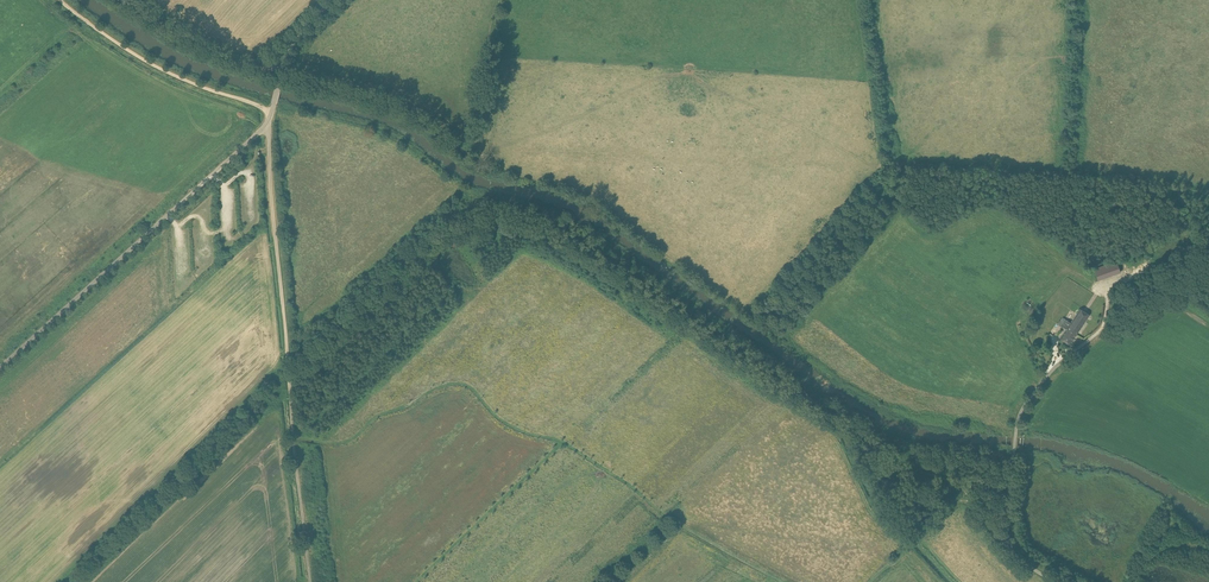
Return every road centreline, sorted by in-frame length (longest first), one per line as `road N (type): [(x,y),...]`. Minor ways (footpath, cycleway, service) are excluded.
road 1 (unclassified): [(309,581),(268,123)]
road 2 (unclassified): [(0,367),(268,123)]
road 3 (track): [(271,114),(137,56),(61,0)]
road 4 (track): [(468,157),(410,114),(281,75)]
road 5 (unclassified): [(283,69),(228,58),(121,0)]
road 6 (unclassified): [(1131,312),(1054,368),(1024,406),(1016,432)]
road 7 (unclassified): [(1058,581),(1005,542),(1014,448)]

